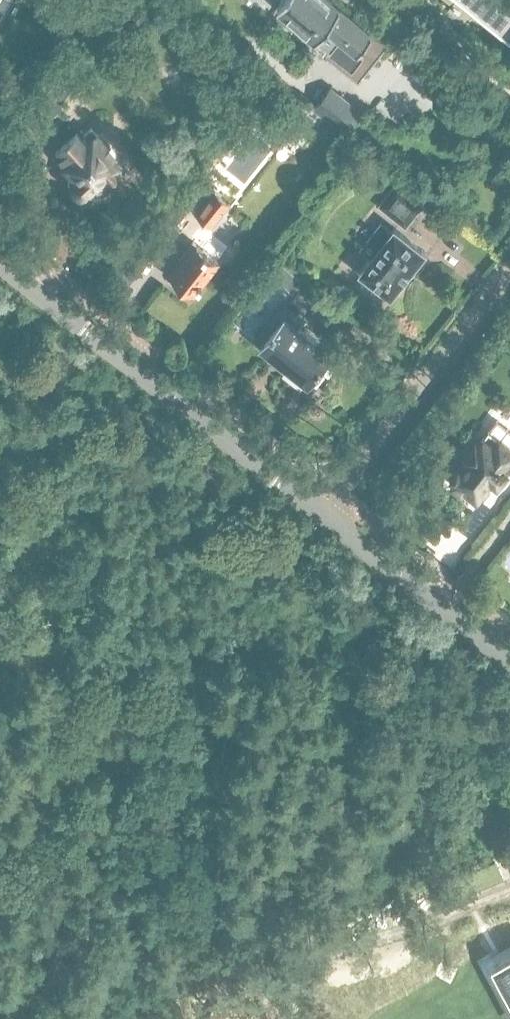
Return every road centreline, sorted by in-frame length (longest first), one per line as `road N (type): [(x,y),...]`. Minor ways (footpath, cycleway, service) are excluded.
road 1 (track): [(63,1018),(102,980),(132,913),(113,823),(114,762),(210,703),(209,666),(175,565)]
road 2 (residential): [(324,513),(0,260)]
road 3 (residential): [(324,513),(509,276)]
road 4 (residential): [(509,661),(324,513)]

